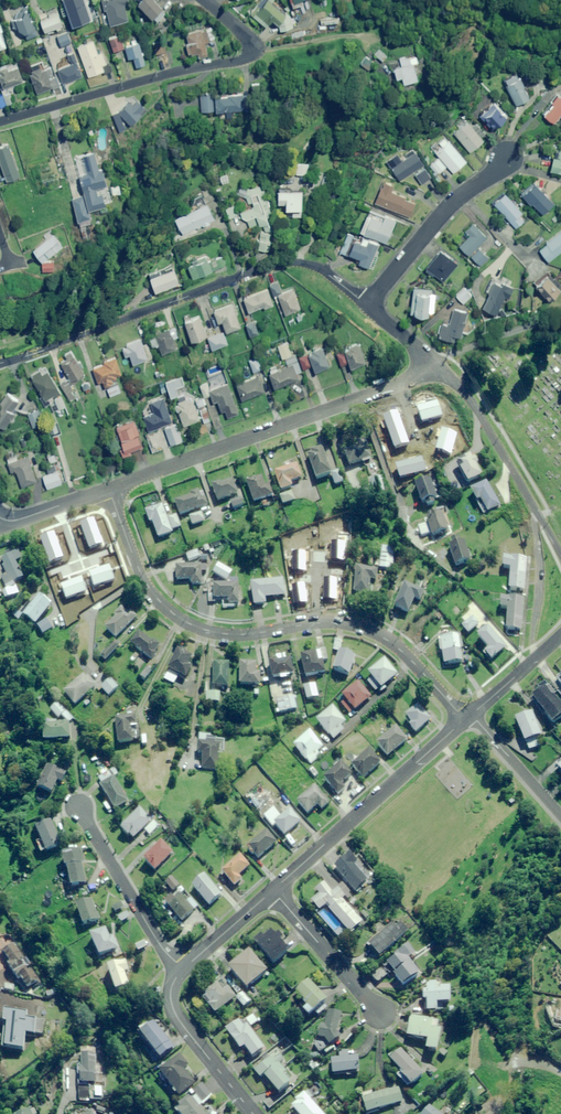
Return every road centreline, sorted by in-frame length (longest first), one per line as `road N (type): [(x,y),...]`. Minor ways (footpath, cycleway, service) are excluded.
road 1 (residential): [(108,488),(138,569),(173,614),(226,634),(333,623),(369,631),(411,661),(463,720)]
road 2 (residential): [(373,304),(315,268),(277,265),(0,364)]
road 3 (residential): [(108,488),(424,369)]
road 4 (residential): [(204,0),(247,38),(249,58),(0,122)]
road 5 (residential): [(272,890),(463,720)]
road 6 (residential): [(560,558),(475,410),(424,369)]
road 7 (residential): [(508,160),(457,198),(373,304)]
road 8 (residential): [(77,805),(159,945),(182,969)]
road 9 (residential): [(252,1113),(170,1008),(182,969)]
road 10 (residential): [(379,1011),(272,890)]
road 11 (residential): [(560,817),(470,714)]
road 12 (residential): [(182,969),(272,890)]
road 13 (residential): [(470,714),(560,635)]

